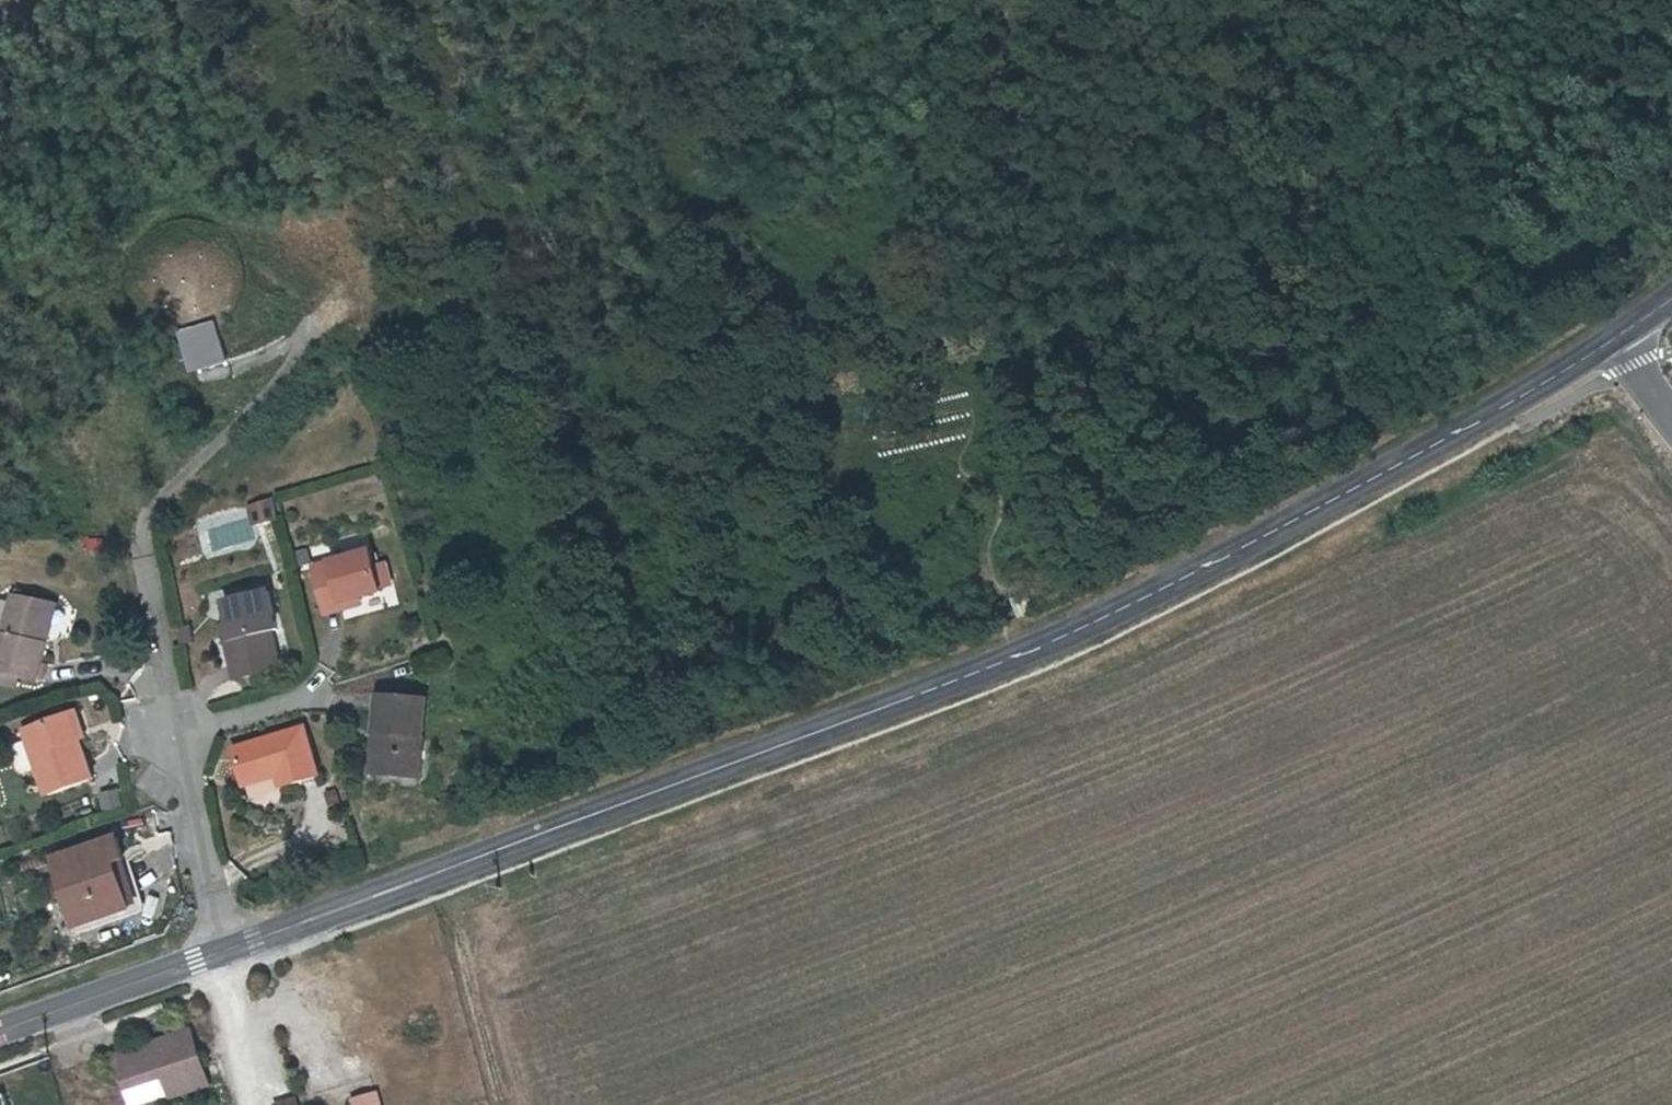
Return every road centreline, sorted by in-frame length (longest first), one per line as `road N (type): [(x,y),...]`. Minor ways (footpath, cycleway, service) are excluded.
road 1 (secondary): [(1621,333),(1264,539),(992,666),(0,1031)]

